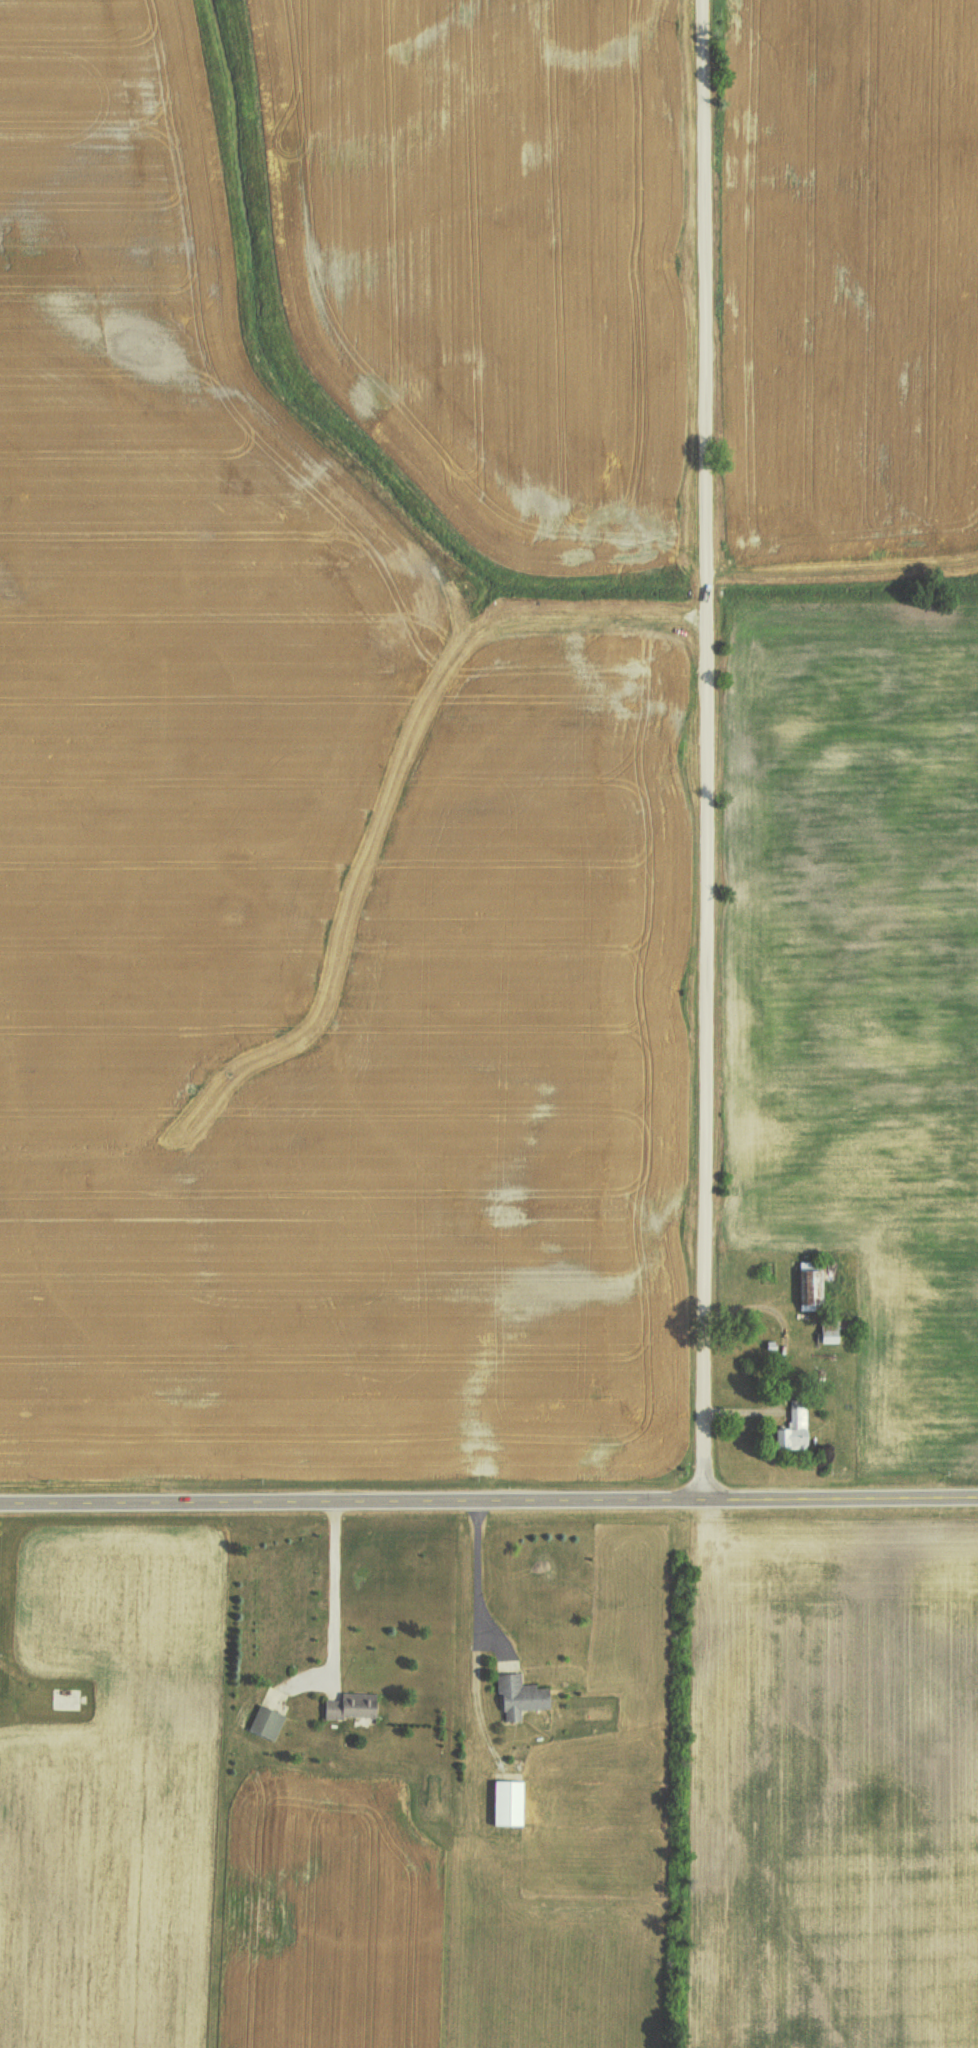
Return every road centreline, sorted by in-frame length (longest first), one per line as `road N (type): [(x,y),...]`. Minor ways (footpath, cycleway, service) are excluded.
road 1 (residential): [(702,1431),(701,0)]
road 2 (tertiary): [(0,1506),(977,1499)]

